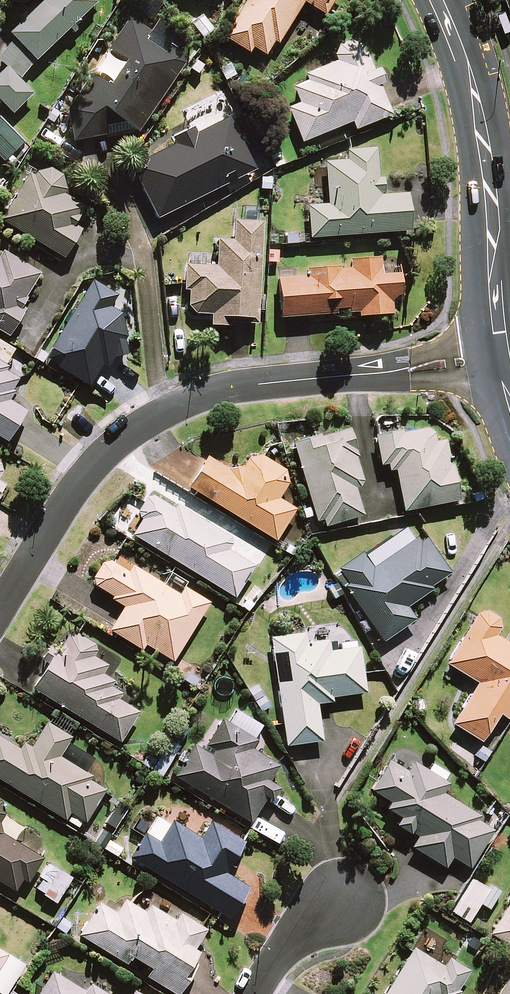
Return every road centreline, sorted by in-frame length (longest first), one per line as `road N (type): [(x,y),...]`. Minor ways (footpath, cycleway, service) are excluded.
road 1 (residential): [(0,608),(74,488),(115,442),(156,415),(203,393),(257,384),(496,358)]
road 2 (tertiary): [(441,0),(474,90),(485,154),(496,358)]
road 3 (residential): [(255,993),(342,902)]

